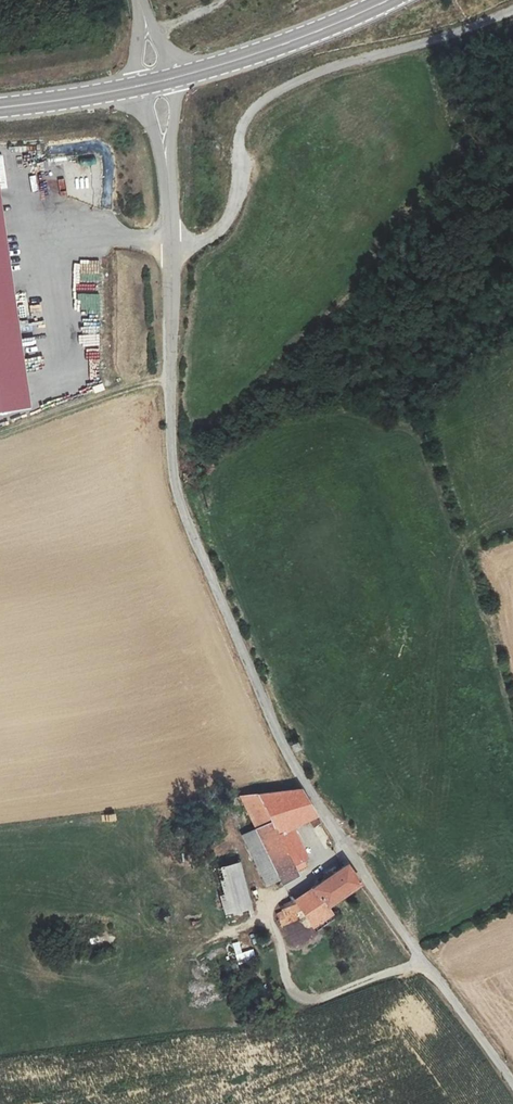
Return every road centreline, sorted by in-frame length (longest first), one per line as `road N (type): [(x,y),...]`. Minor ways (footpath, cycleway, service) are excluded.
road 1 (unclassified): [(512,1089),(323,820),(184,517),(173,478),(172,242),(156,83)]
road 2 (track): [(512,12),(278,90),(239,133),(240,172),(225,228),(172,242)]
road 3 (tertiary): [(156,83),(250,56),(387,0)]
road 4 (track): [(170,379),(0,435)]
road 5 (tertiary): [(0,109),(156,83)]

